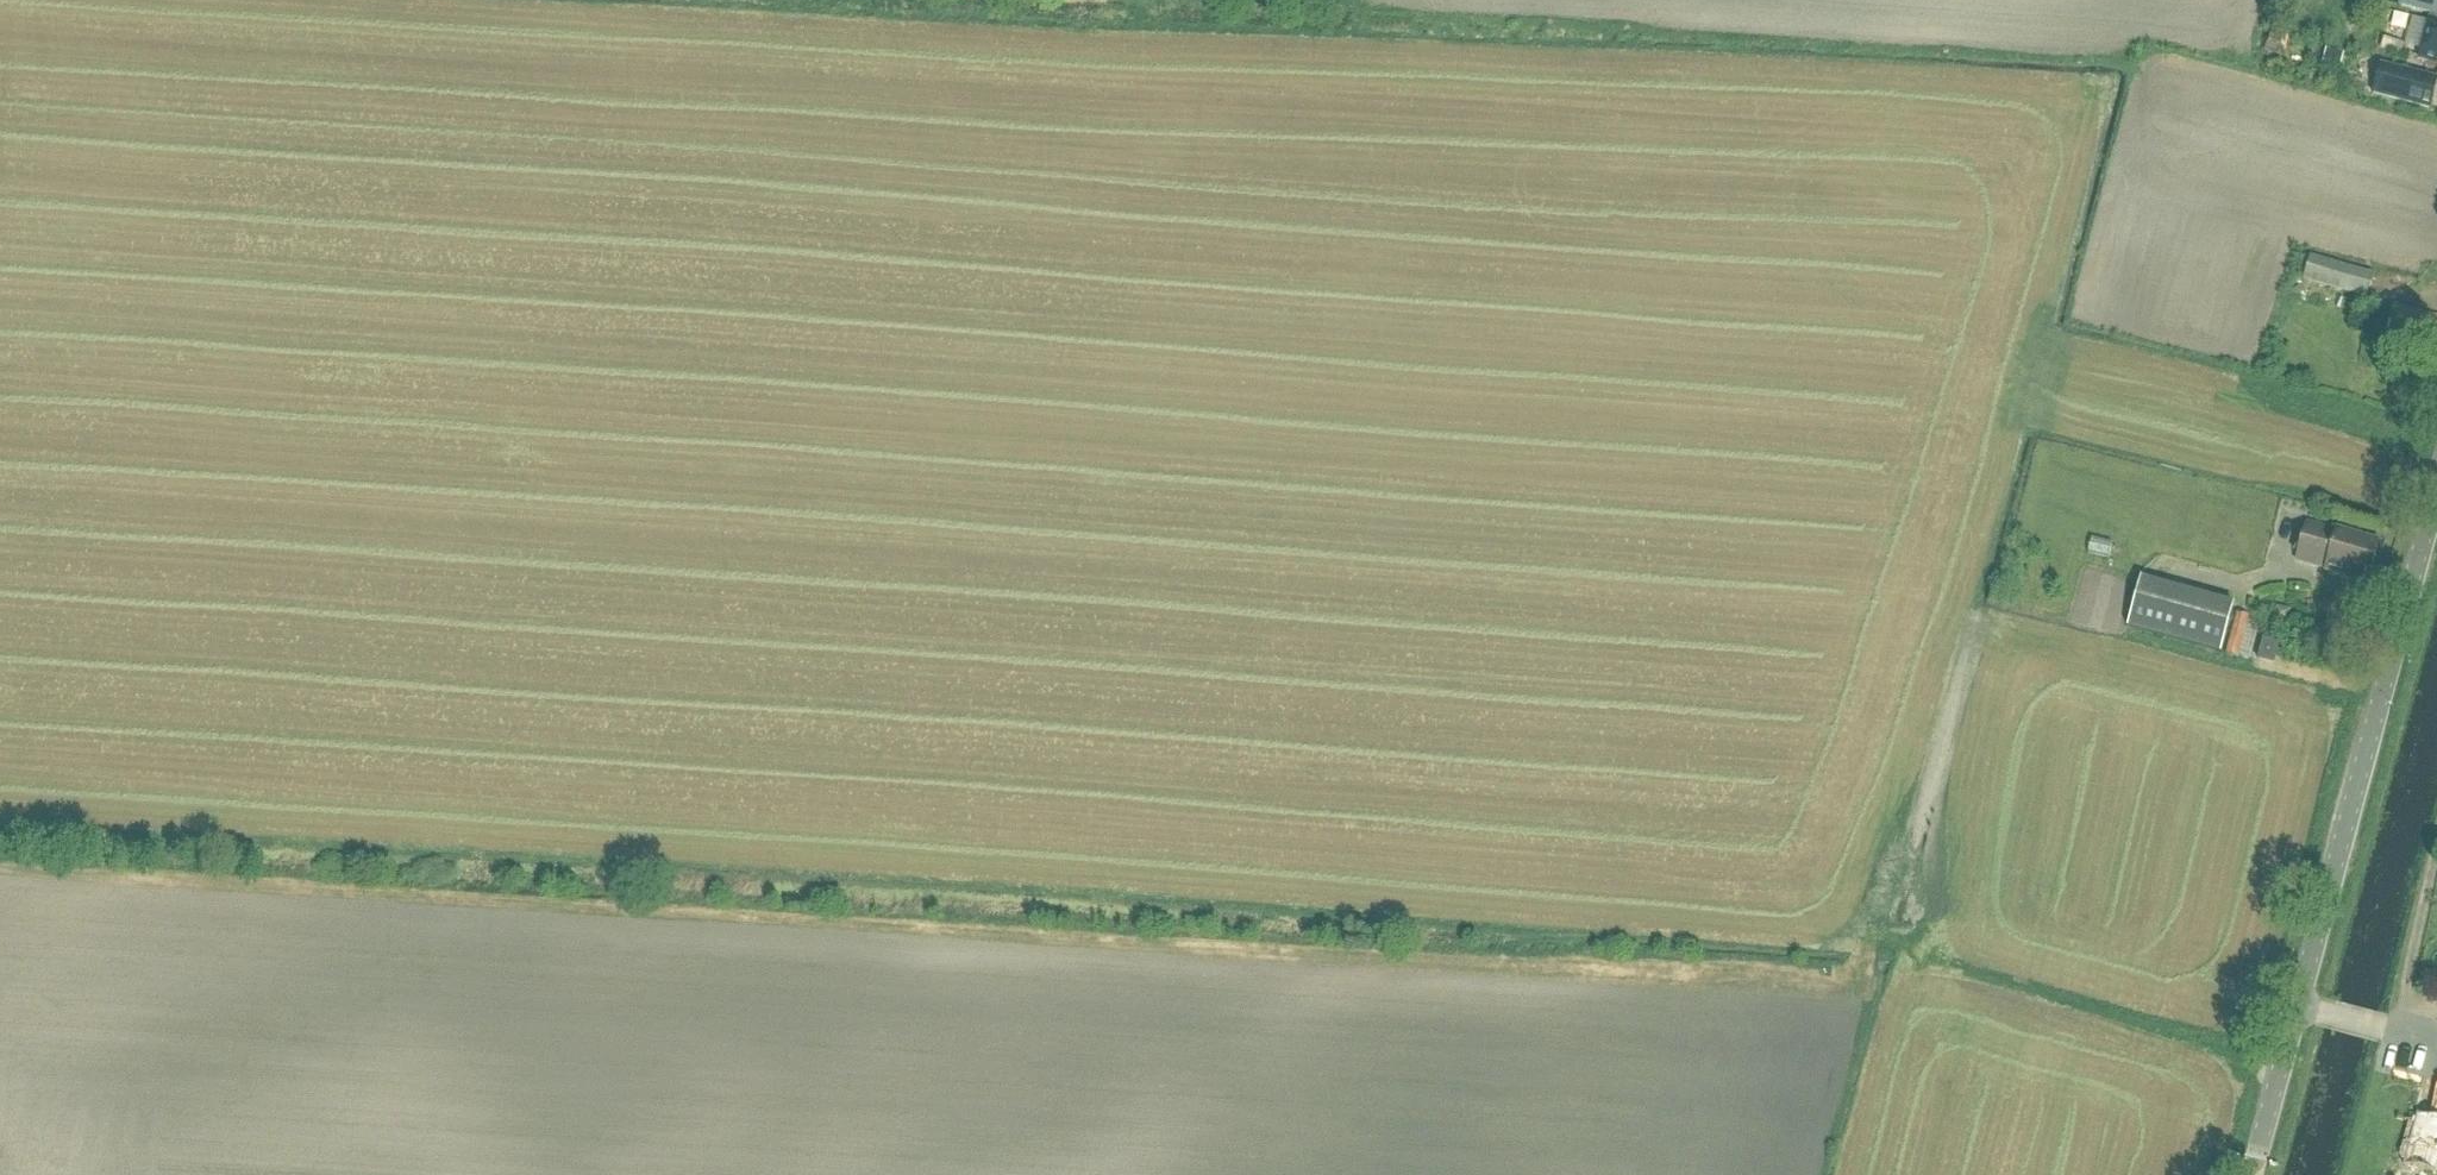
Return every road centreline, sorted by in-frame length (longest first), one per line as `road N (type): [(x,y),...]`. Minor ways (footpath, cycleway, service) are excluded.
road 1 (tertiary): [(2252,1174),(2436,481)]
road 2 (track): [(2436,877),(2397,1035)]

